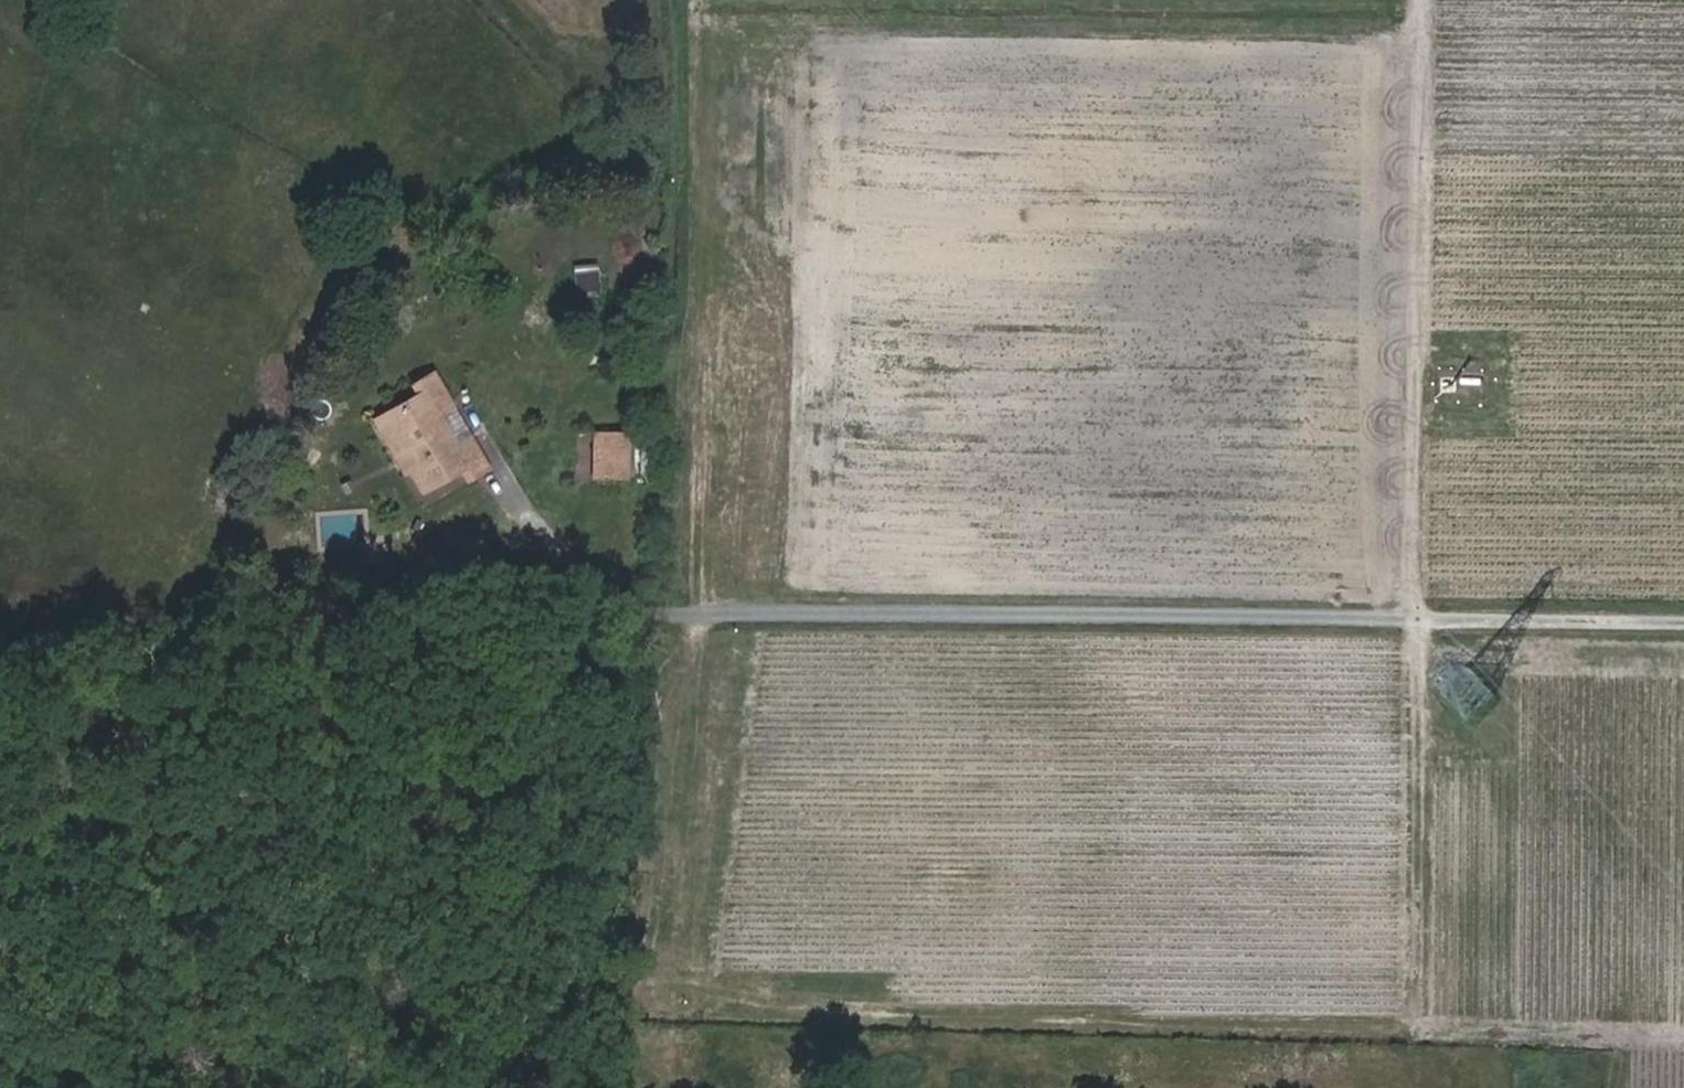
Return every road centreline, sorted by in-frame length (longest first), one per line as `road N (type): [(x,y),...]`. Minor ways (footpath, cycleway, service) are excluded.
road 1 (track): [(1422,0),(1420,1033)]
road 2 (track): [(651,615),(1683,621)]

